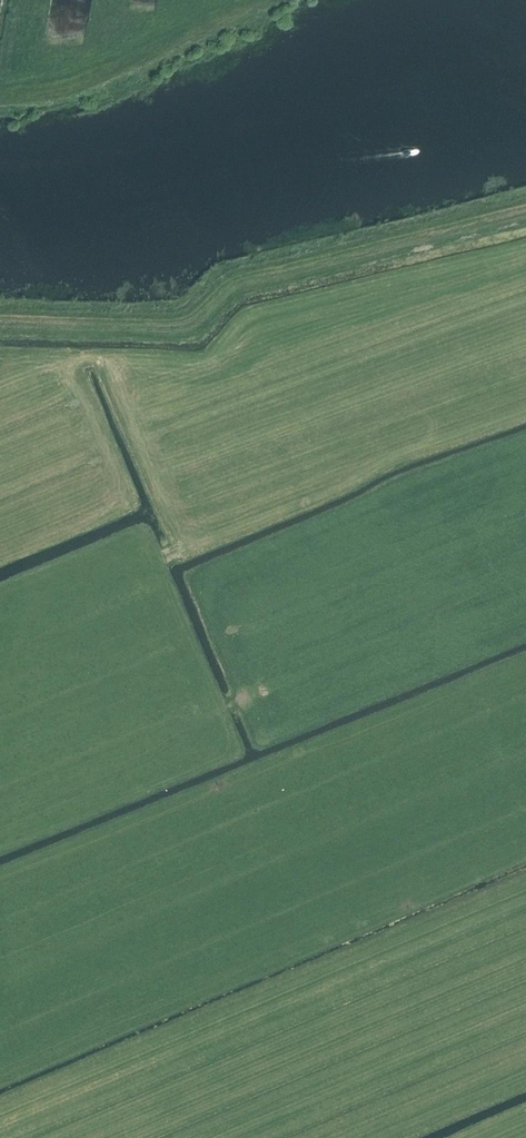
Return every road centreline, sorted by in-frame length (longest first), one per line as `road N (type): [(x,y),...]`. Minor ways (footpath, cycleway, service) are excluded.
road 1 (track): [(0,314),(183,319),(239,276),(525,206)]

